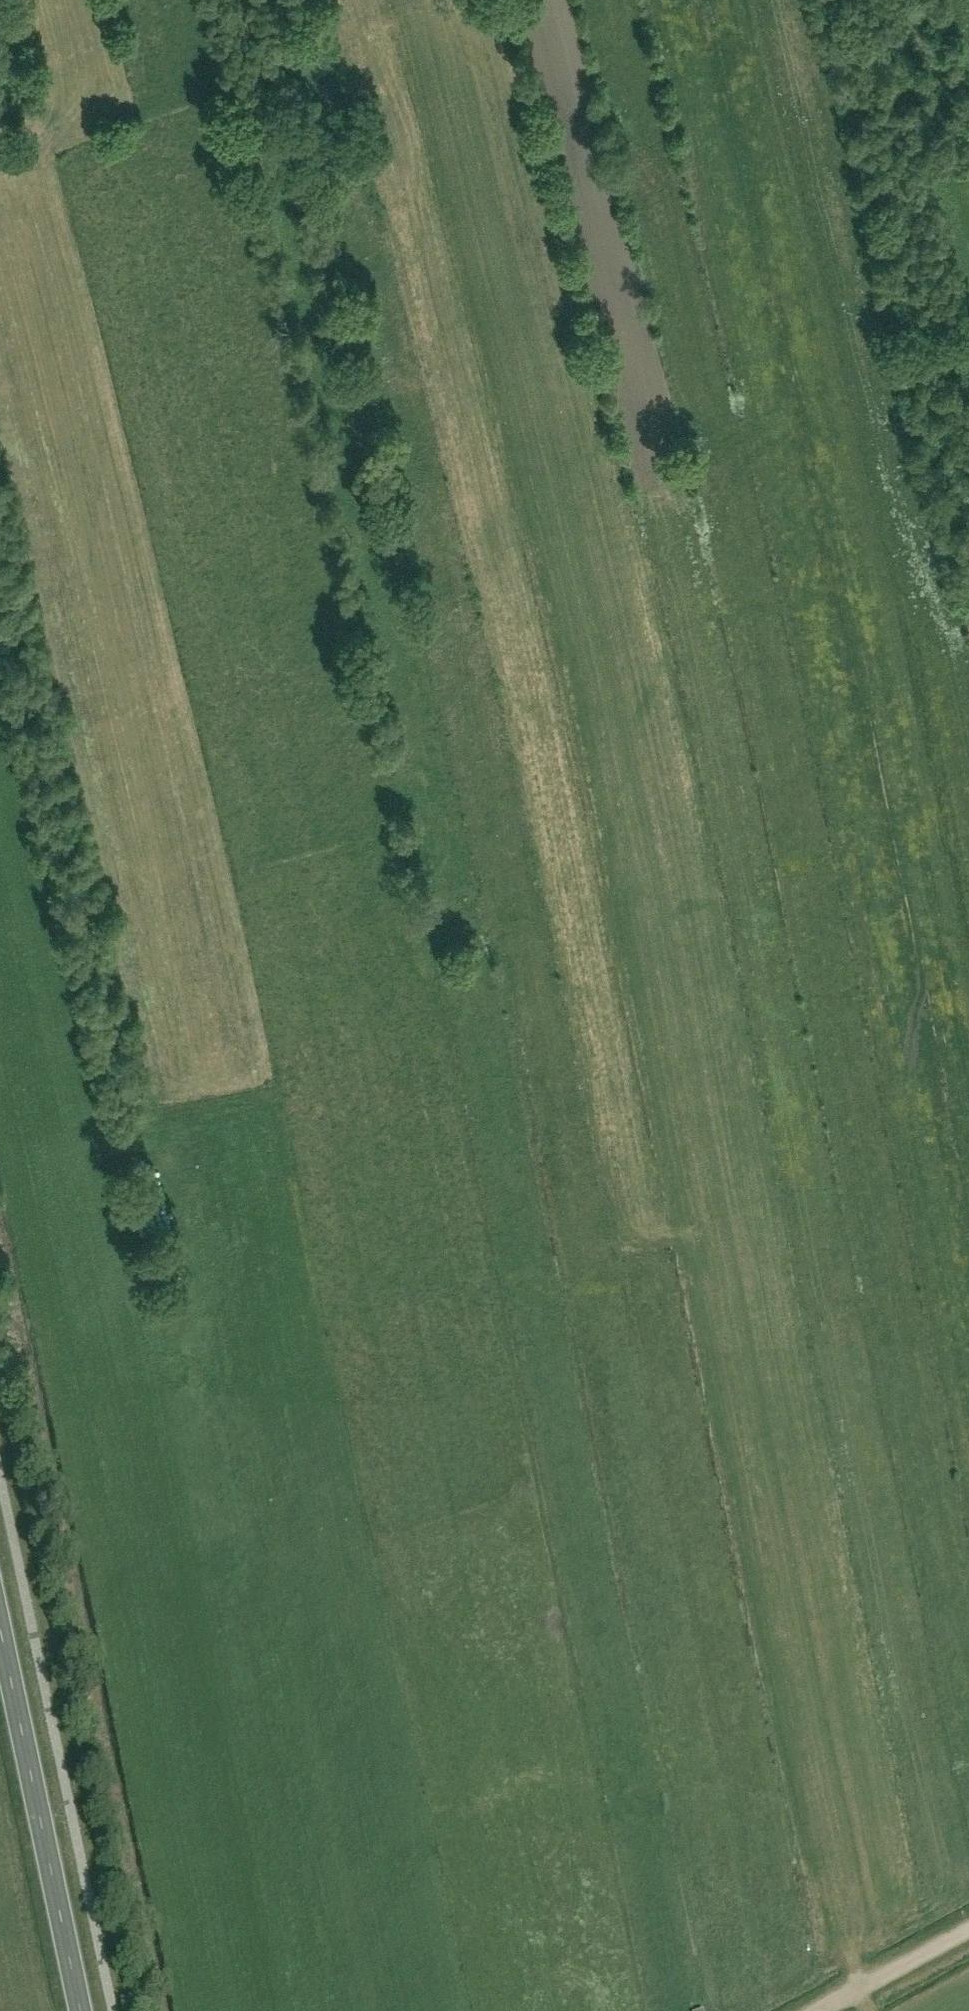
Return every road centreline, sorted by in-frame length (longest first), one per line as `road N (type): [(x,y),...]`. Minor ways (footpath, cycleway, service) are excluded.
road 1 (tertiary): [(81,2010),(0,1626)]
road 2 (track): [(819,2010),(968,1930)]

